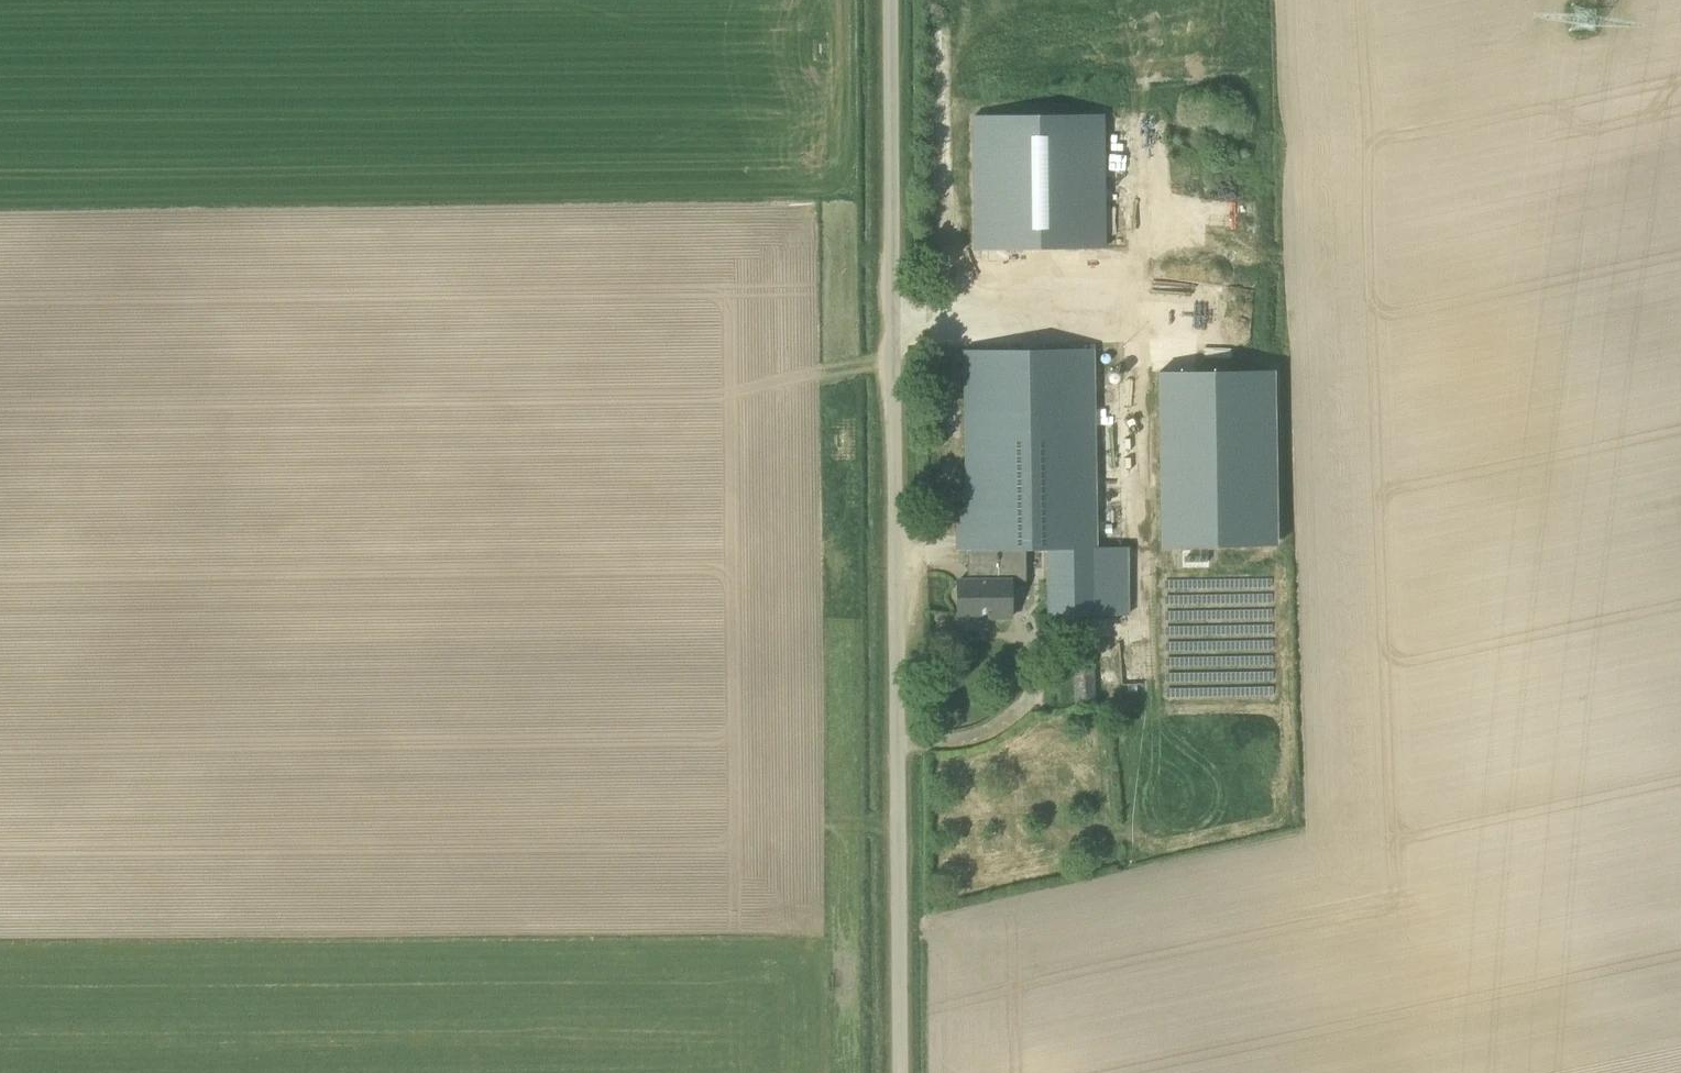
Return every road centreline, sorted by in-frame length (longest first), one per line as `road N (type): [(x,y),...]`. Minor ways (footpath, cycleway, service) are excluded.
road 1 (unclassified): [(903,1072),(892,0)]

